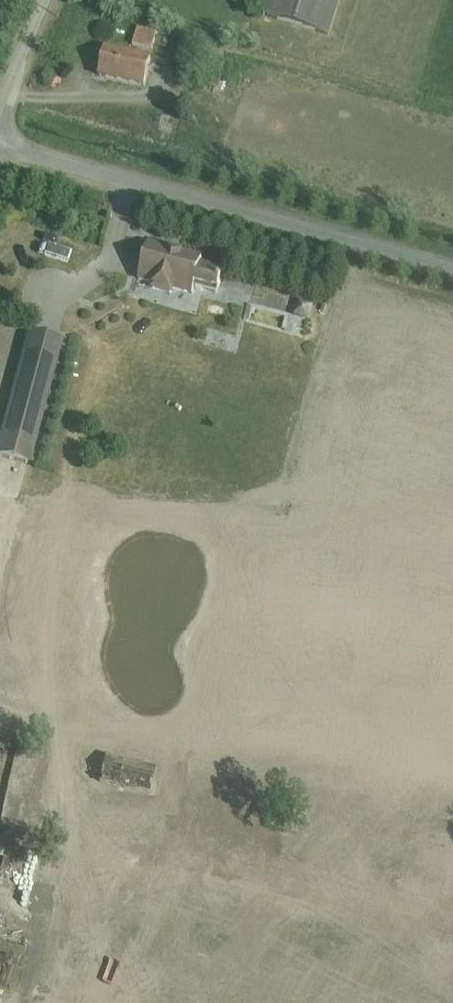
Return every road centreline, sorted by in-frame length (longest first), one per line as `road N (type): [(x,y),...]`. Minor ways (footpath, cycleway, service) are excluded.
road 1 (residential): [(452,266),(0,143)]

